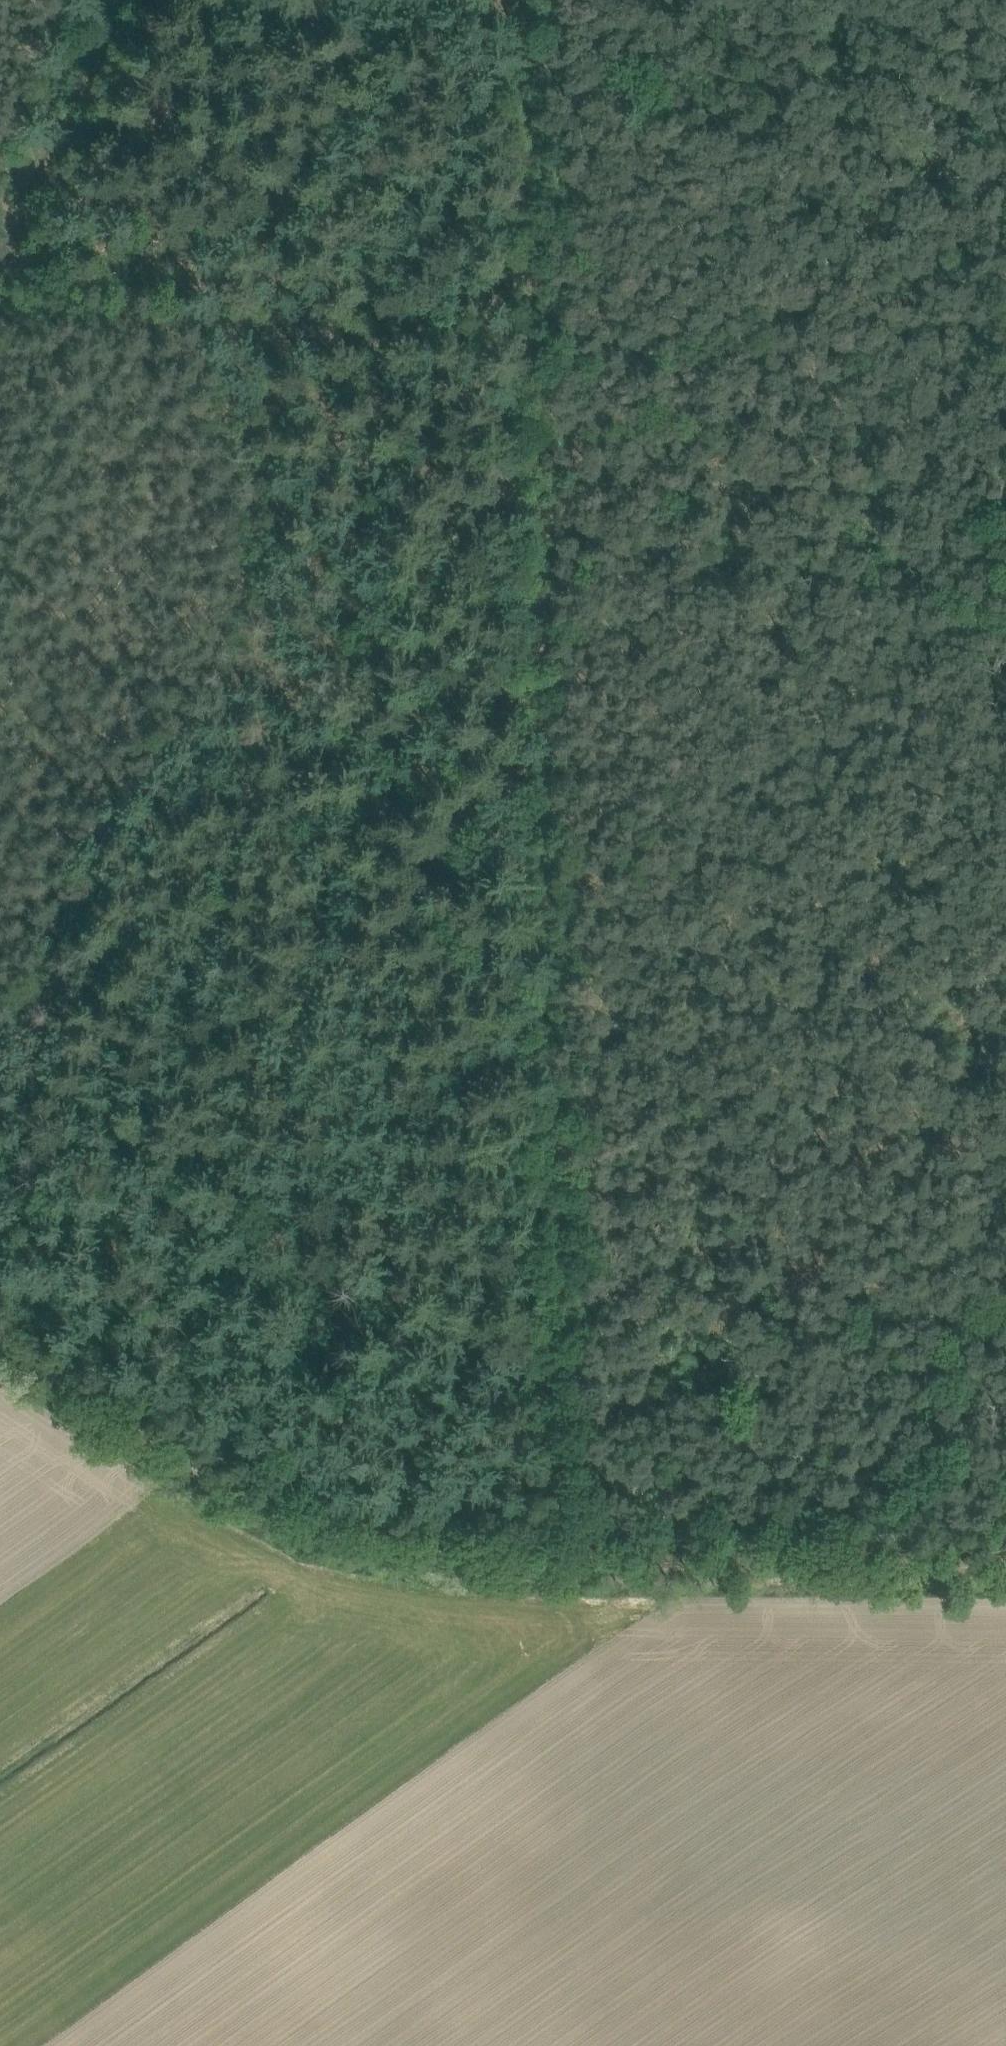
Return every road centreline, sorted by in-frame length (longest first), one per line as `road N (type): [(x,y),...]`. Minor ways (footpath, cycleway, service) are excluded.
road 1 (track): [(1005,1550),(521,1552),(190,1486),(0,1349)]
road 2 (track): [(0,272),(114,0)]

